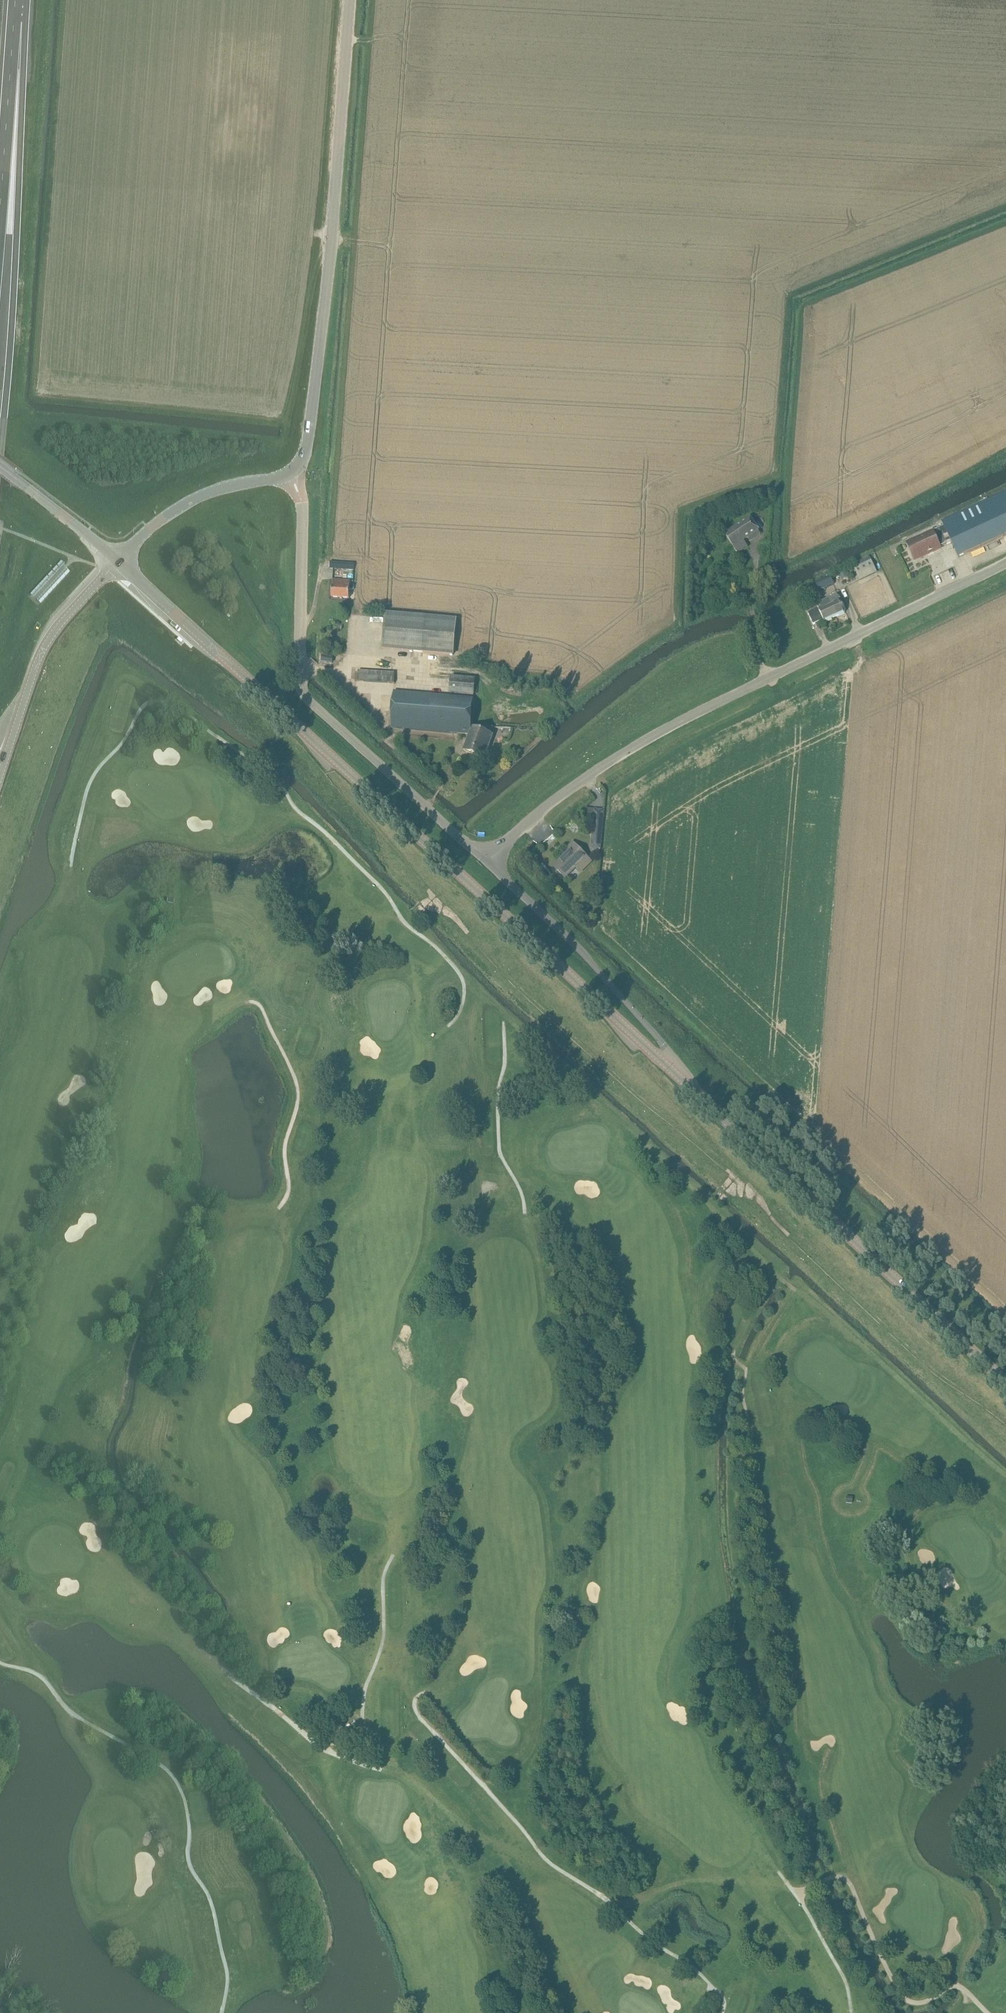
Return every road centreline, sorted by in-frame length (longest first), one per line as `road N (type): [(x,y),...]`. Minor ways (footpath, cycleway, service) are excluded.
road 1 (track): [(1005,1441),(439,902),(313,740)]
road 2 (tertiary): [(690,1087),(118,561)]
road 3 (unclassified): [(486,862),(551,803),(653,736),(1005,564)]
road 4 (unclassified): [(290,474),(308,442),(350,0)]
road 5 (unclassified): [(486,862),(304,695),(303,510),(290,474)]
road 6 (tertiary): [(1005,1384),(690,1087)]
road 7 (unclassified): [(690,1087),(588,959),(486,862)]
road 8 (tertiary): [(0,775),(43,651),(118,561)]
road 9 (motorway): [(0,211),(16,0)]
road 10 (unclassified): [(118,561),(187,503),(290,474)]
road 11 (tertiary): [(118,561),(16,478)]

